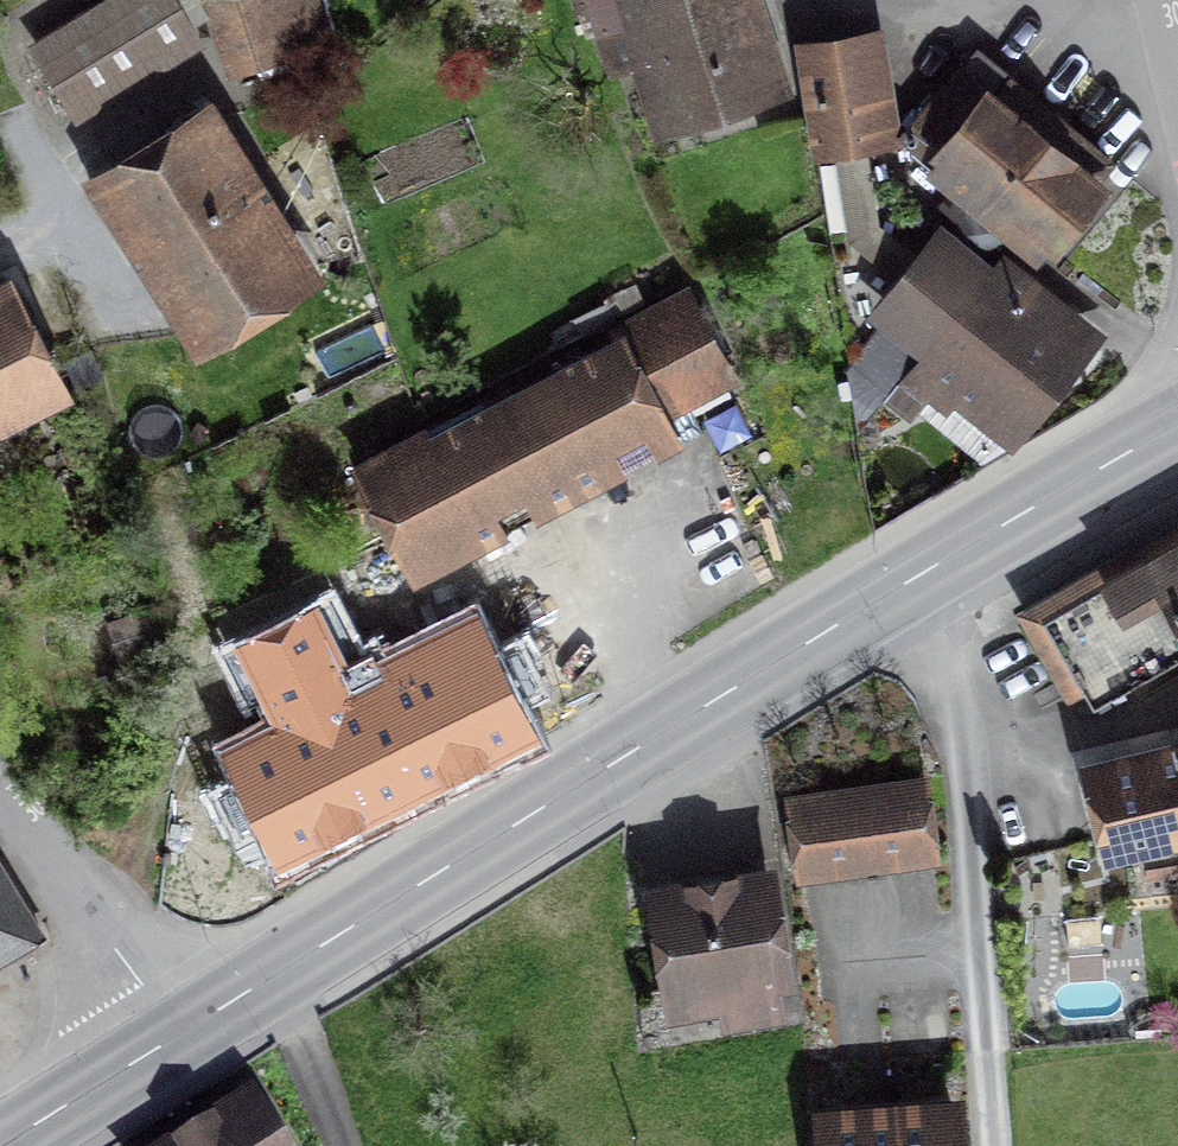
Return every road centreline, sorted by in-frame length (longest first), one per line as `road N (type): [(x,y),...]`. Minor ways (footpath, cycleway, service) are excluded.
road 1 (secondary): [(171,1041),(907,583),(1177,424)]
road 2 (residential): [(0,790),(171,1041)]
road 3 (secondary): [(4,1145),(171,1041)]

